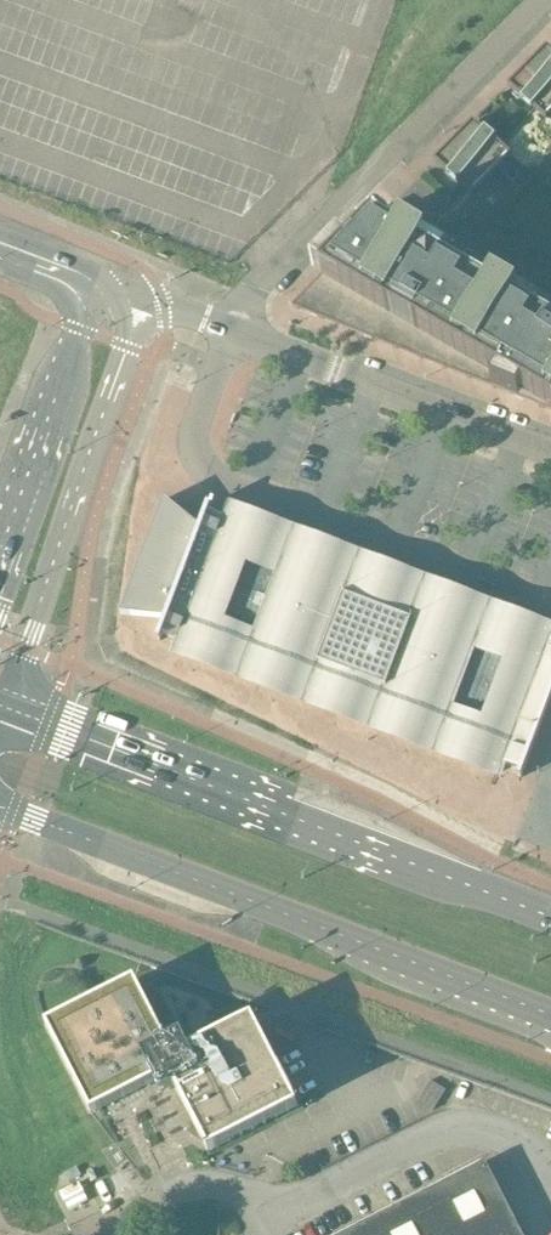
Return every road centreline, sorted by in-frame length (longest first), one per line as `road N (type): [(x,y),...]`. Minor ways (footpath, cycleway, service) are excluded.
road 1 (secondary): [(550,918),(0,707)]
road 2 (secondary): [(0,812),(550,1022)]
road 3 (residential): [(550,611),(207,471),(195,432),(230,334)]
road 4 (residential): [(230,334),(259,288),(542,0)]
road 5 (residential): [(0,706),(143,304)]
road 6 (residential): [(550,452),(230,334)]
road 7 (residential): [(64,282),(78,297),(78,331),(0,561)]
road 8 (unclassified): [(266,1234),(244,1193),(194,1183),(88,1234)]

